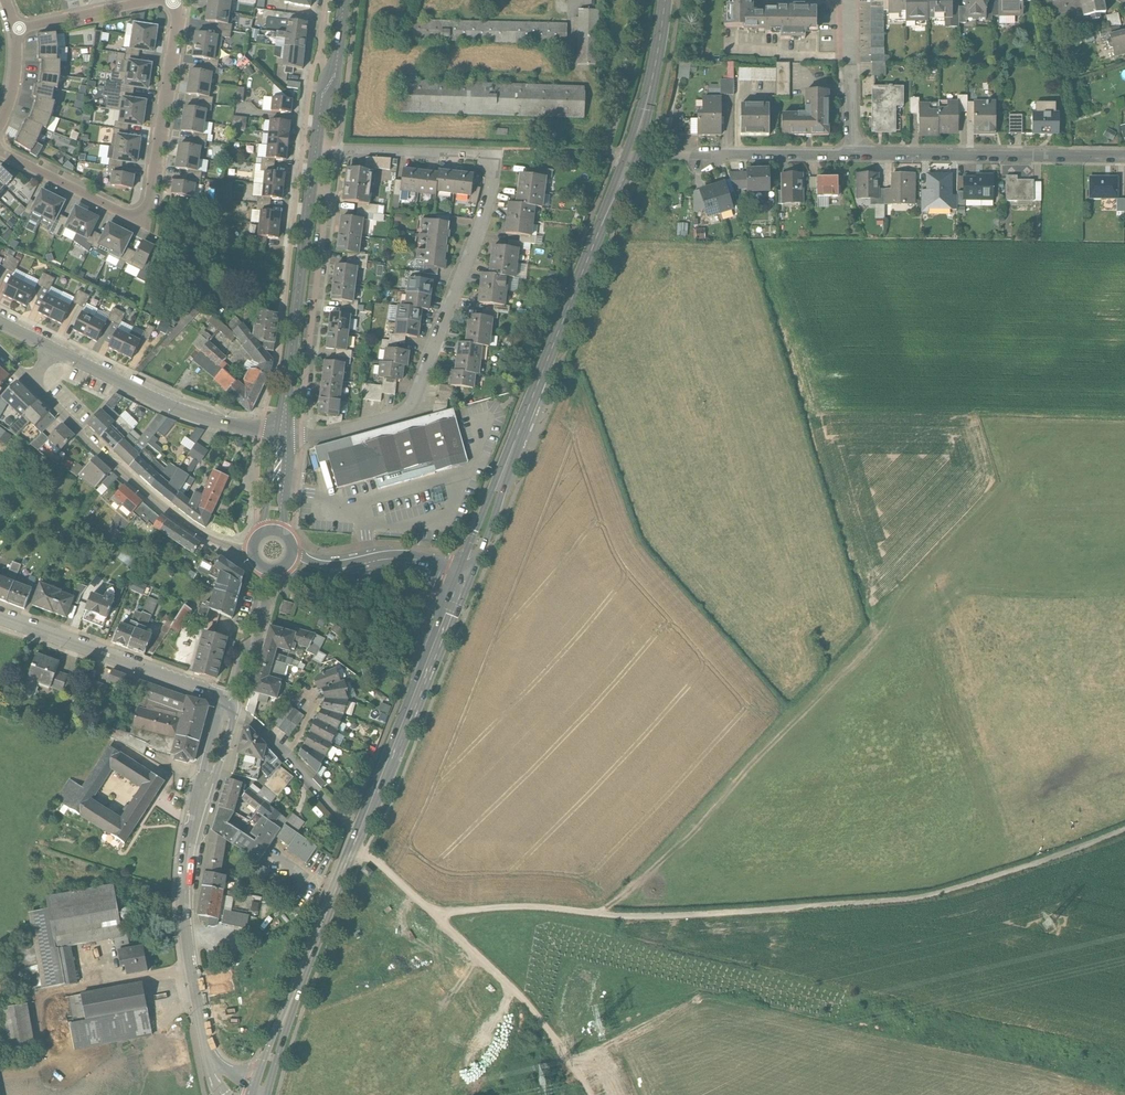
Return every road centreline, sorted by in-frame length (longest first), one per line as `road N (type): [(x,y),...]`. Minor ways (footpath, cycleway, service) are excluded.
road 1 (track): [(1124,827),(1009,872),(903,899),(644,918),(537,909),(432,913)]
road 2 (primary): [(464,579),(632,157),(667,0)]
road 3 (residential): [(316,148),(493,154),(491,186),(404,412),(337,432),(283,430)]
road 4 (primary): [(259,1094),(464,579)]
road 5 (unclassified): [(229,701),(184,890),(208,1055),(243,1094)]
road 6 (residential): [(179,0),(142,213),(124,212),(0,151)]
road 7 (tertiary): [(34,384),(144,492),(199,533),(251,552)]
road 8 (residential): [(1124,155),(852,153)]
road 9 (tertiary): [(283,430),(182,411),(52,349)]
road 10 (unclassified): [(0,616),(229,701)]
road 11 (track): [(590,1094),(525,1000),(432,913)]
road 12 (residential): [(285,406),(304,396),(309,362),(327,196),(311,187)]
road 13 (tertiary): [(285,406),(311,187)]
road 14 (tertiary): [(295,556),(330,571),(404,561),(464,579)]
road 15 (residential): [(852,153),(703,157)]
road 16 (residential): [(16,29),(160,0)]

